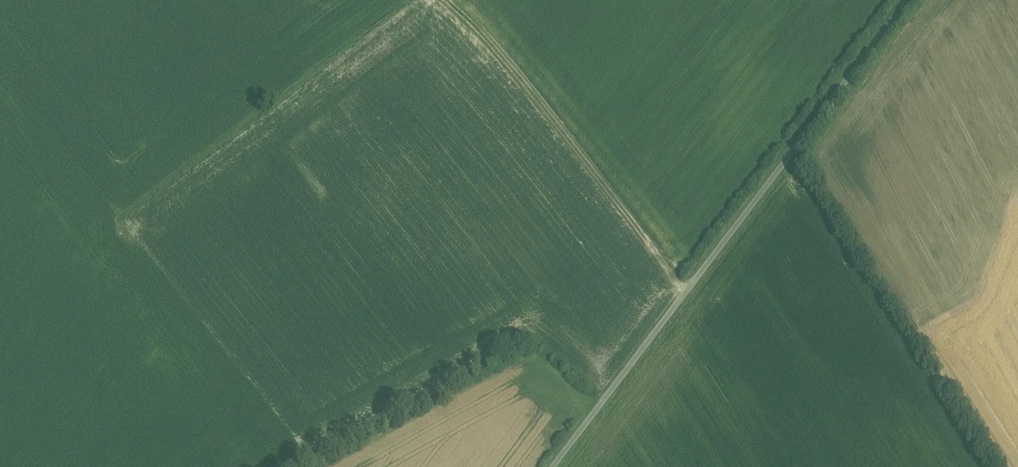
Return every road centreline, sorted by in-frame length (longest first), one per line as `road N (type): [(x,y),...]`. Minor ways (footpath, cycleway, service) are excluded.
road 1 (unclassified): [(908,0),(552,466)]
road 2 (track): [(686,293),(465,0)]

